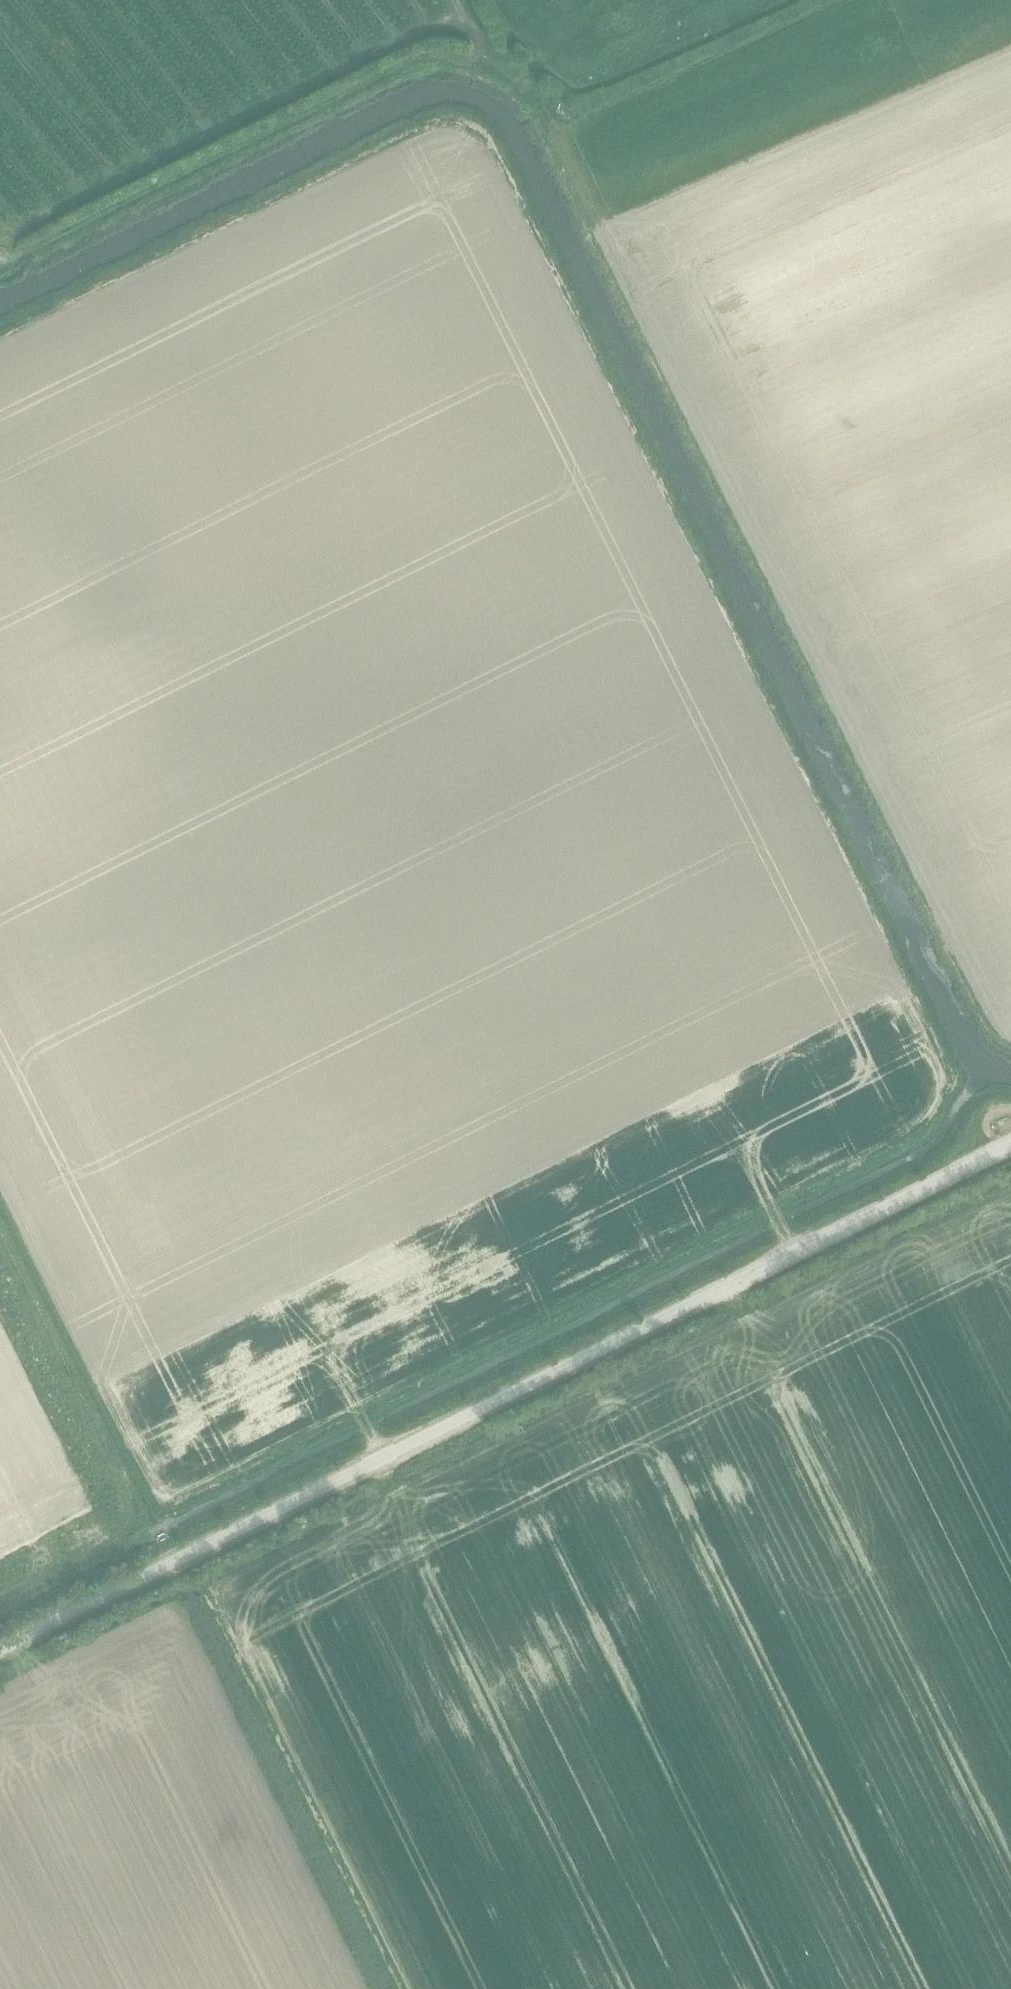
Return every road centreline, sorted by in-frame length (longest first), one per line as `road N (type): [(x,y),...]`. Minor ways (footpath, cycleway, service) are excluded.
road 1 (unclassified): [(0,1644),(461,1406),(1010,1149)]

